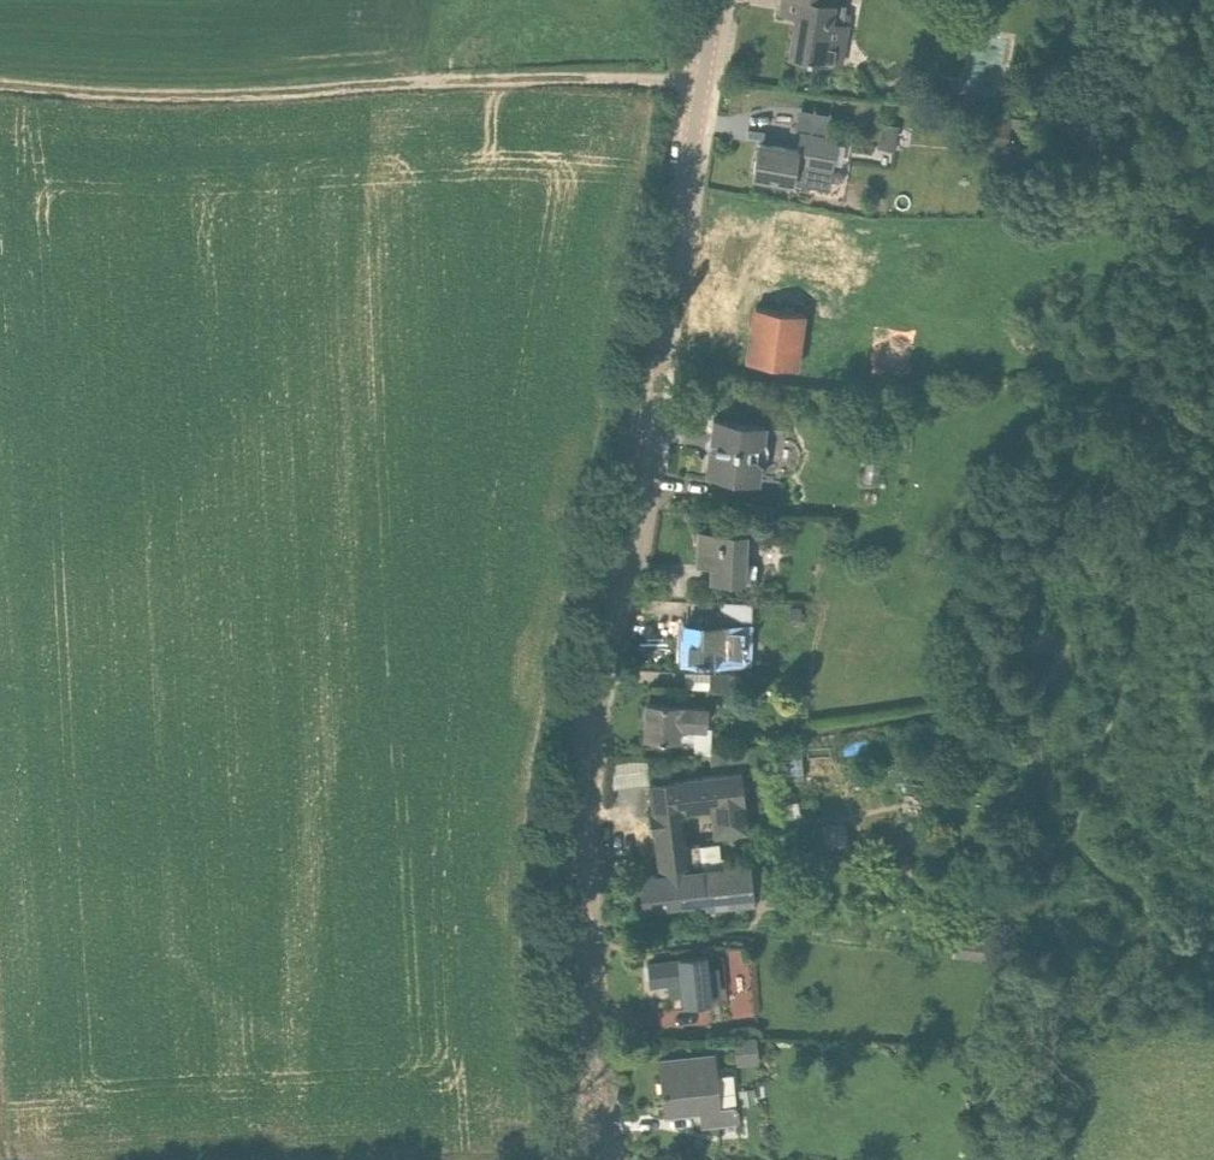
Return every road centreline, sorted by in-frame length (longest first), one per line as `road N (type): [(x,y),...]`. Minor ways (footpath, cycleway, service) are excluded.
road 1 (tertiary): [(602,1159),(581,948),(585,760),(716,0)]
road 2 (track): [(702,82),(480,78),(190,96),(0,86)]

